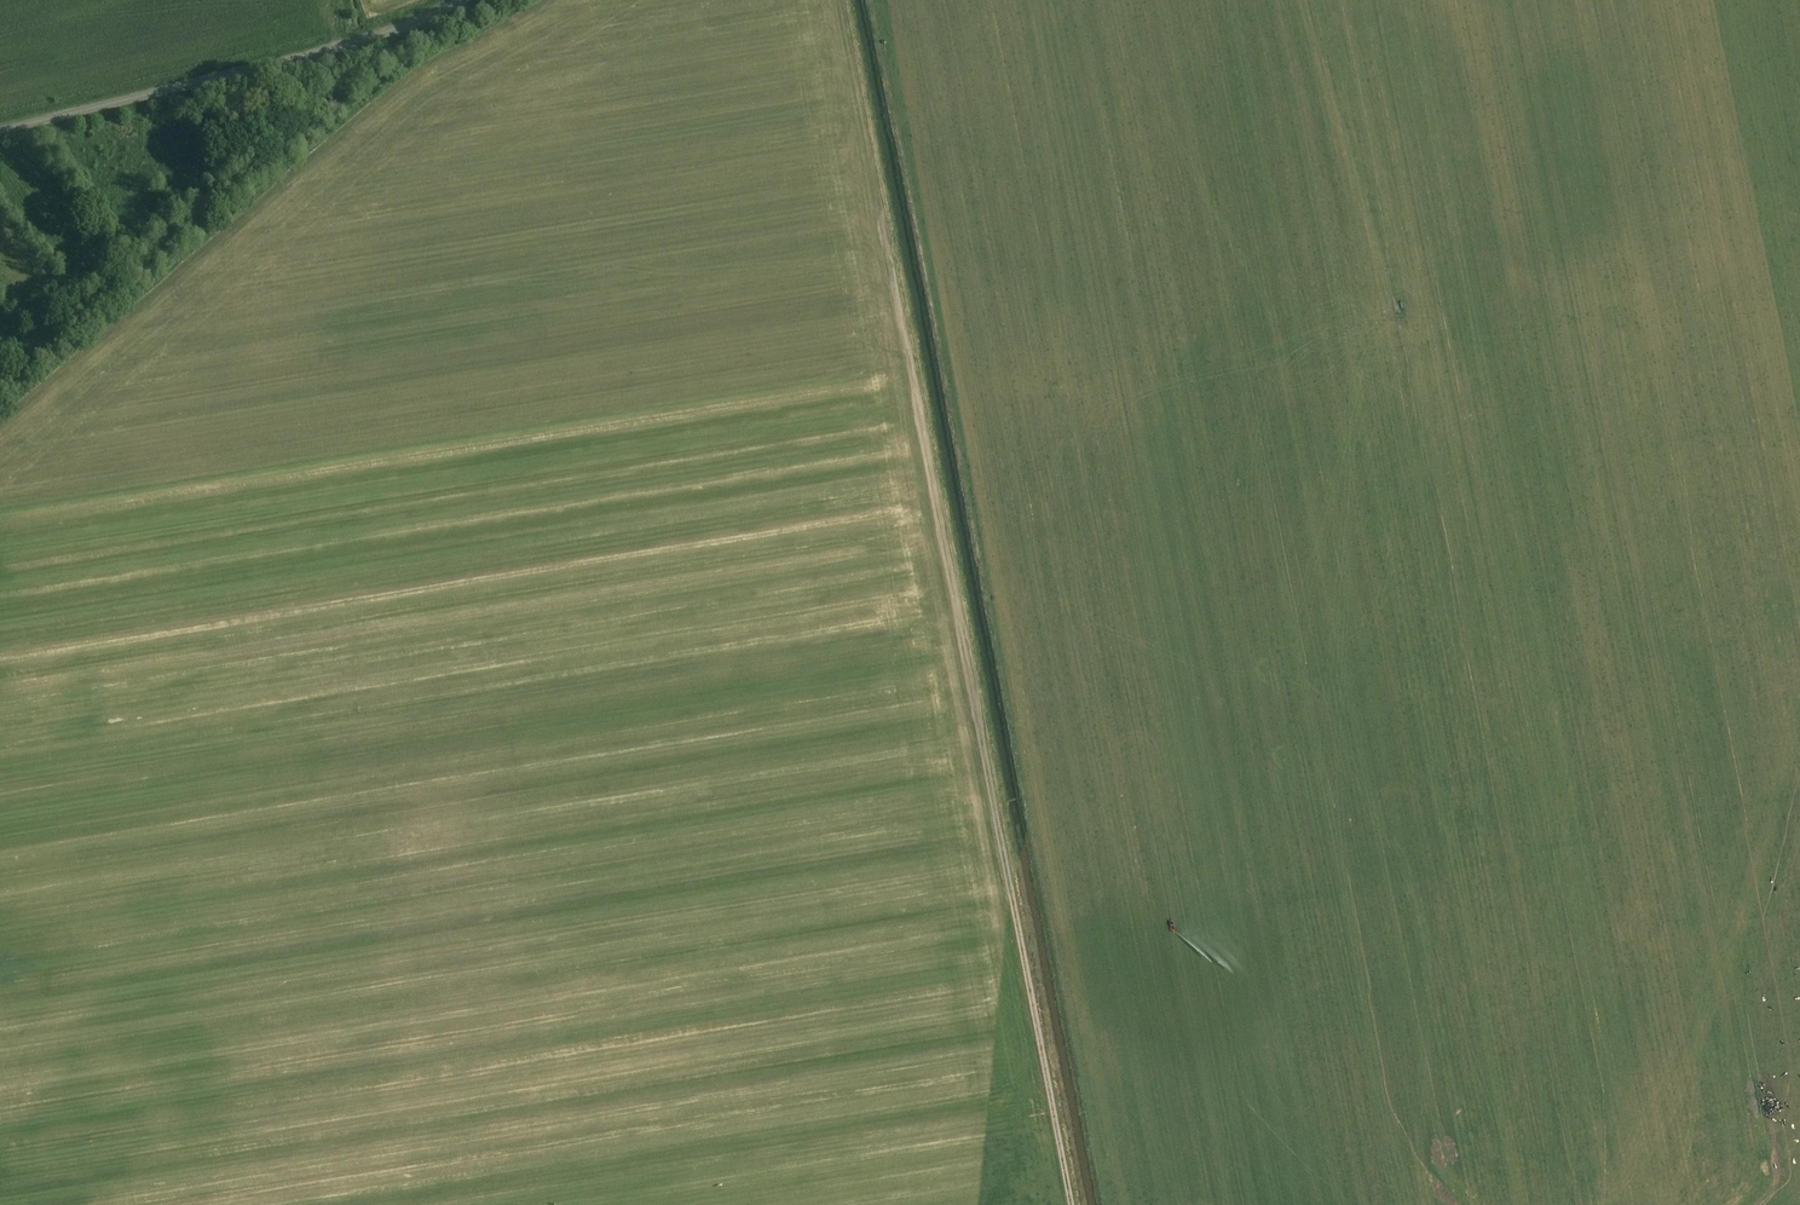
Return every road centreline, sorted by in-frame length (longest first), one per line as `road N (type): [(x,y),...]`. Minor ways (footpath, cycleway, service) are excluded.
road 1 (unclassified): [(0,130),(376,36),(456,0)]

